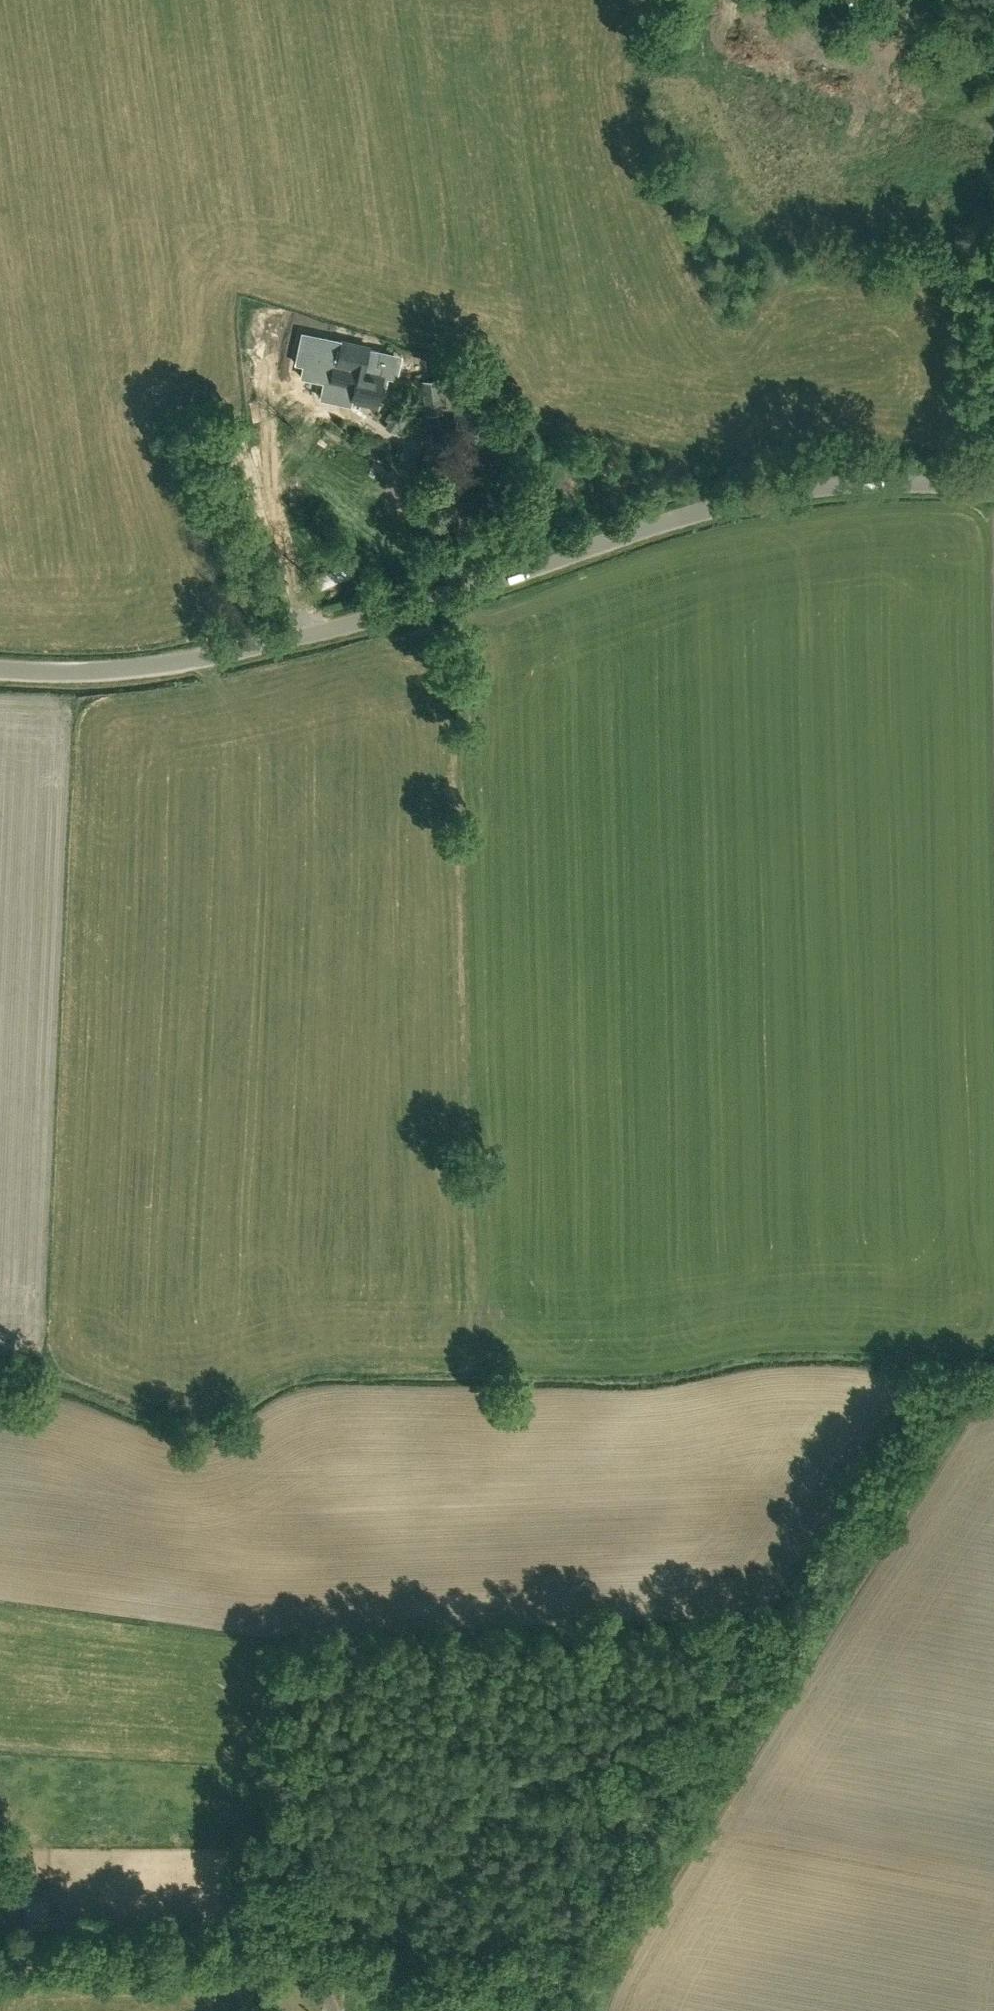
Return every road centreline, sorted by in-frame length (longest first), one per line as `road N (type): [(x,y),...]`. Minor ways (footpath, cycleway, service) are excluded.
road 1 (unclassified): [(979,483),(861,484),(763,497),(642,528),(405,609),(183,664),(80,675),(0,669)]
road 2 (track): [(464,590),(430,446),(320,409)]

